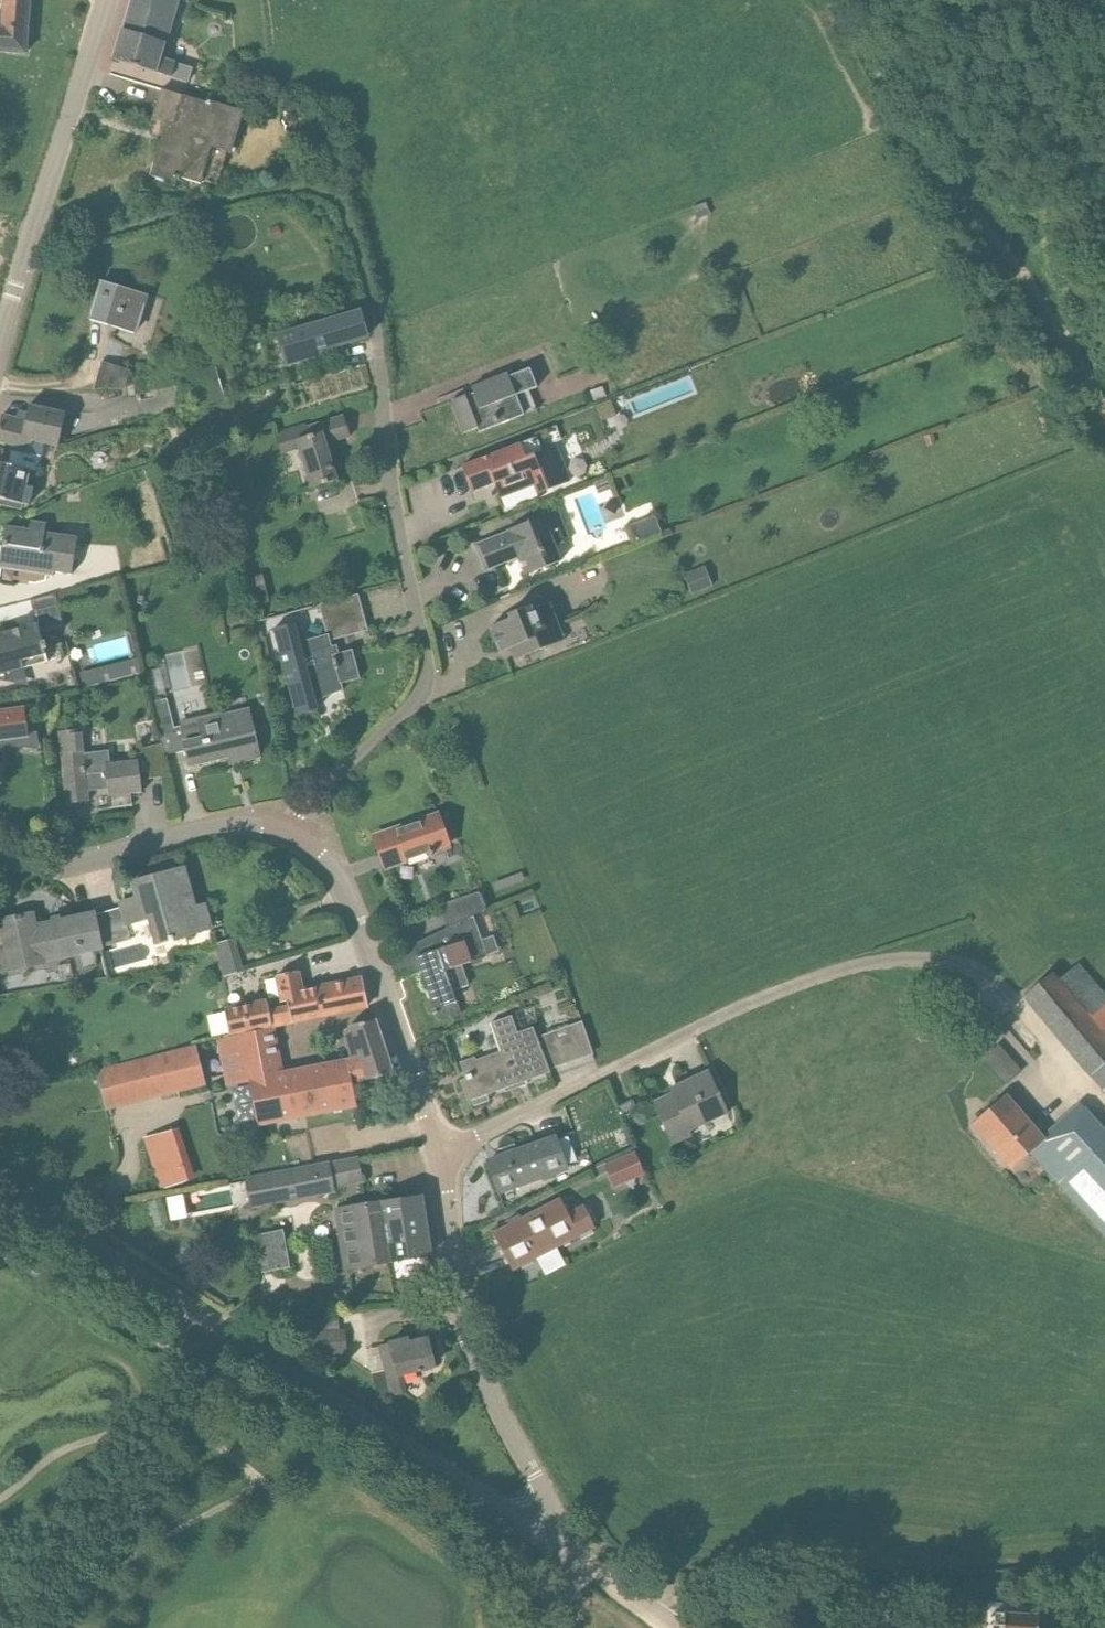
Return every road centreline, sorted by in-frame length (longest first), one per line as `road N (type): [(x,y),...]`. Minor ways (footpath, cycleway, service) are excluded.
road 1 (unclassified): [(565,1549),(120,1263),(0,1199)]
road 2 (residential): [(296,839),(326,785),(408,706),(425,671),(388,467),(374,334)]
road 3 (track): [(845,0),(934,159),(1048,310),(1104,415)]
road 4 (unclassified): [(1104,1583),(842,1594),(682,1589),(630,1597)]
road 5 (tertiary): [(565,1549),(466,1331),(437,1153)]
road 6 (tertiary): [(0,337),(108,0)]
road 7 (tertiary): [(437,1153),(343,889),(296,839)]
road 8 (tertiary): [(296,839),(228,824),(70,864),(0,852)]
road 9 (residential): [(437,1153),(685,1034)]

